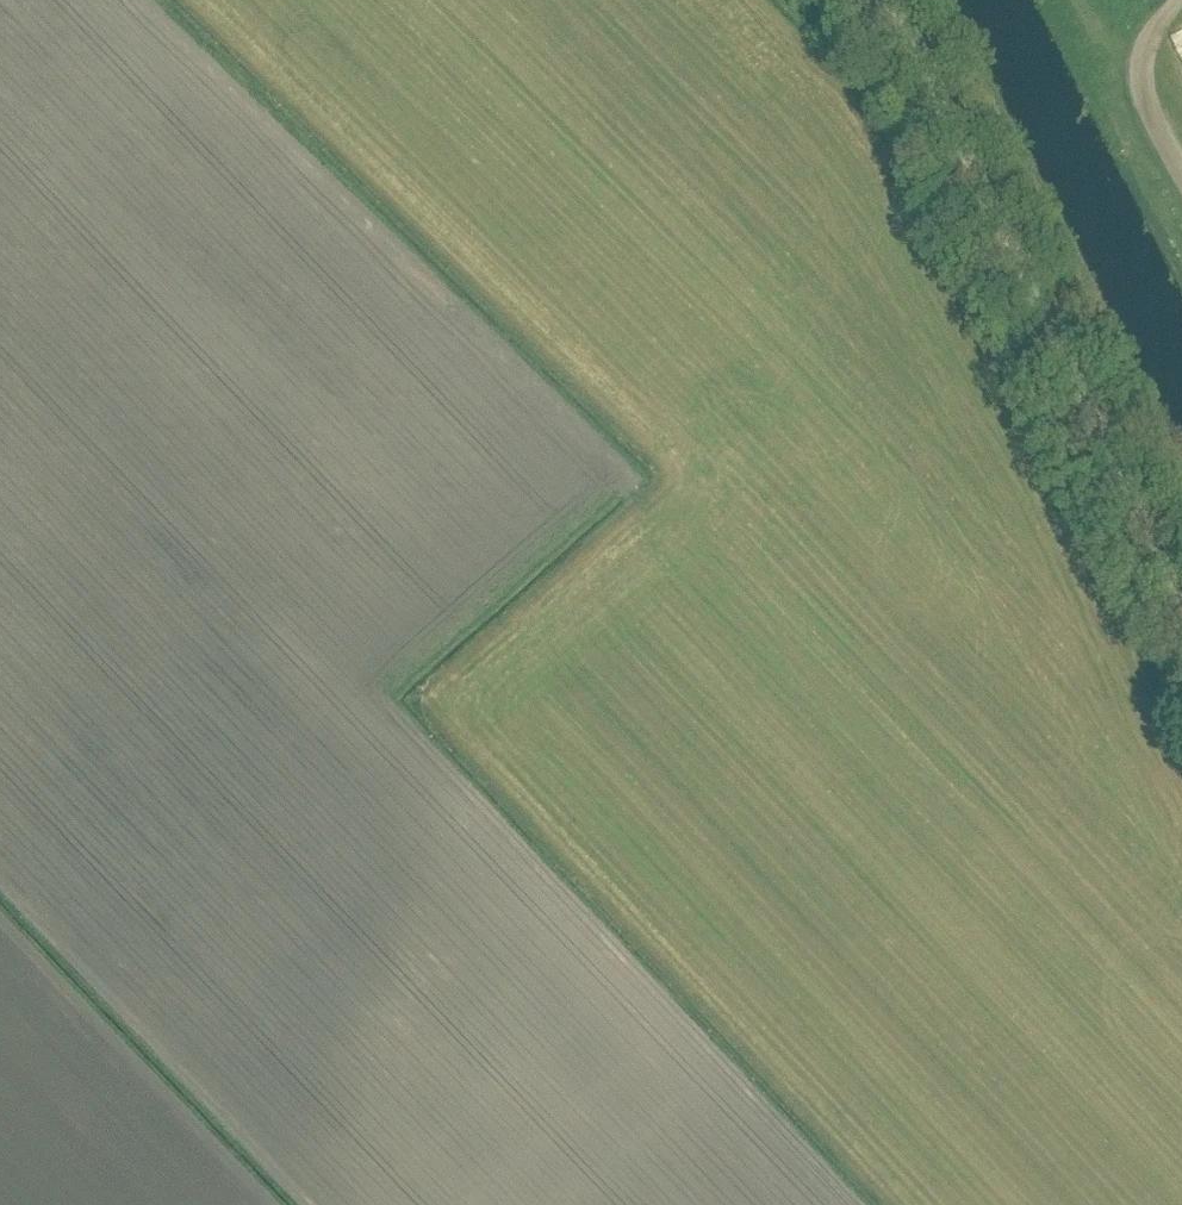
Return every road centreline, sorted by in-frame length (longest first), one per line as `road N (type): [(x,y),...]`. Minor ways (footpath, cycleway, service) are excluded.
road 1 (track): [(888,0),(1181,604)]
road 2 (track): [(1181,166),(1144,80),(1148,47),(1181,4)]

